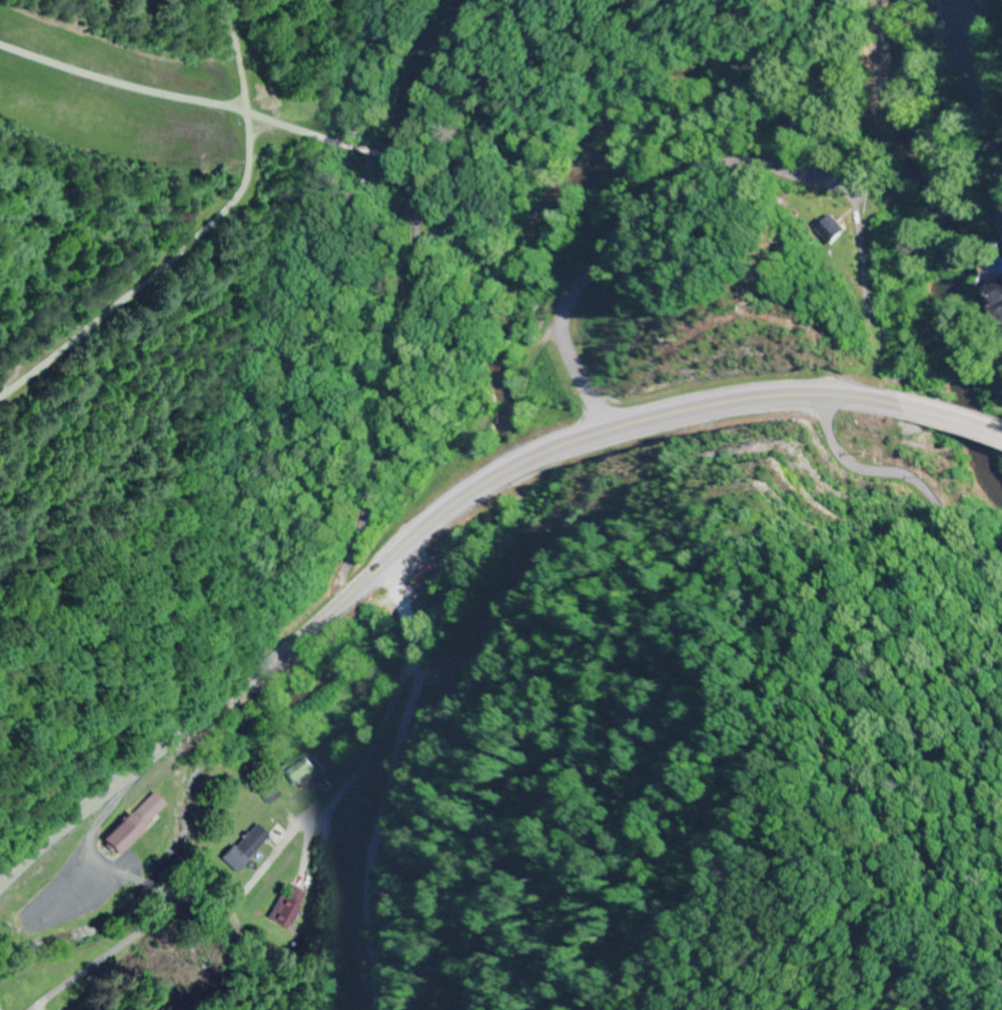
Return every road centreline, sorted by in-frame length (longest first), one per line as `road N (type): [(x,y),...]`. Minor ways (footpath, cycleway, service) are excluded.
road 1 (secondary): [(888,396),(726,382),(680,388),(596,403),(508,449),(401,530),(286,657),(0,891)]
road 2 (residential): [(406,632),(406,660),(373,739),(316,820),(184,897),(18,1009)]
road 3 (residential): [(415,256),(387,385),(380,555),(402,615)]
road 4 (residential): [(857,199),(763,172),(687,175),(635,207),(564,302)]
road 5 (residential): [(1001,584),(906,460),(847,447),(814,426),(802,385)]
road 6 (residential): [(50,844),(63,875),(48,922),(0,953)]

